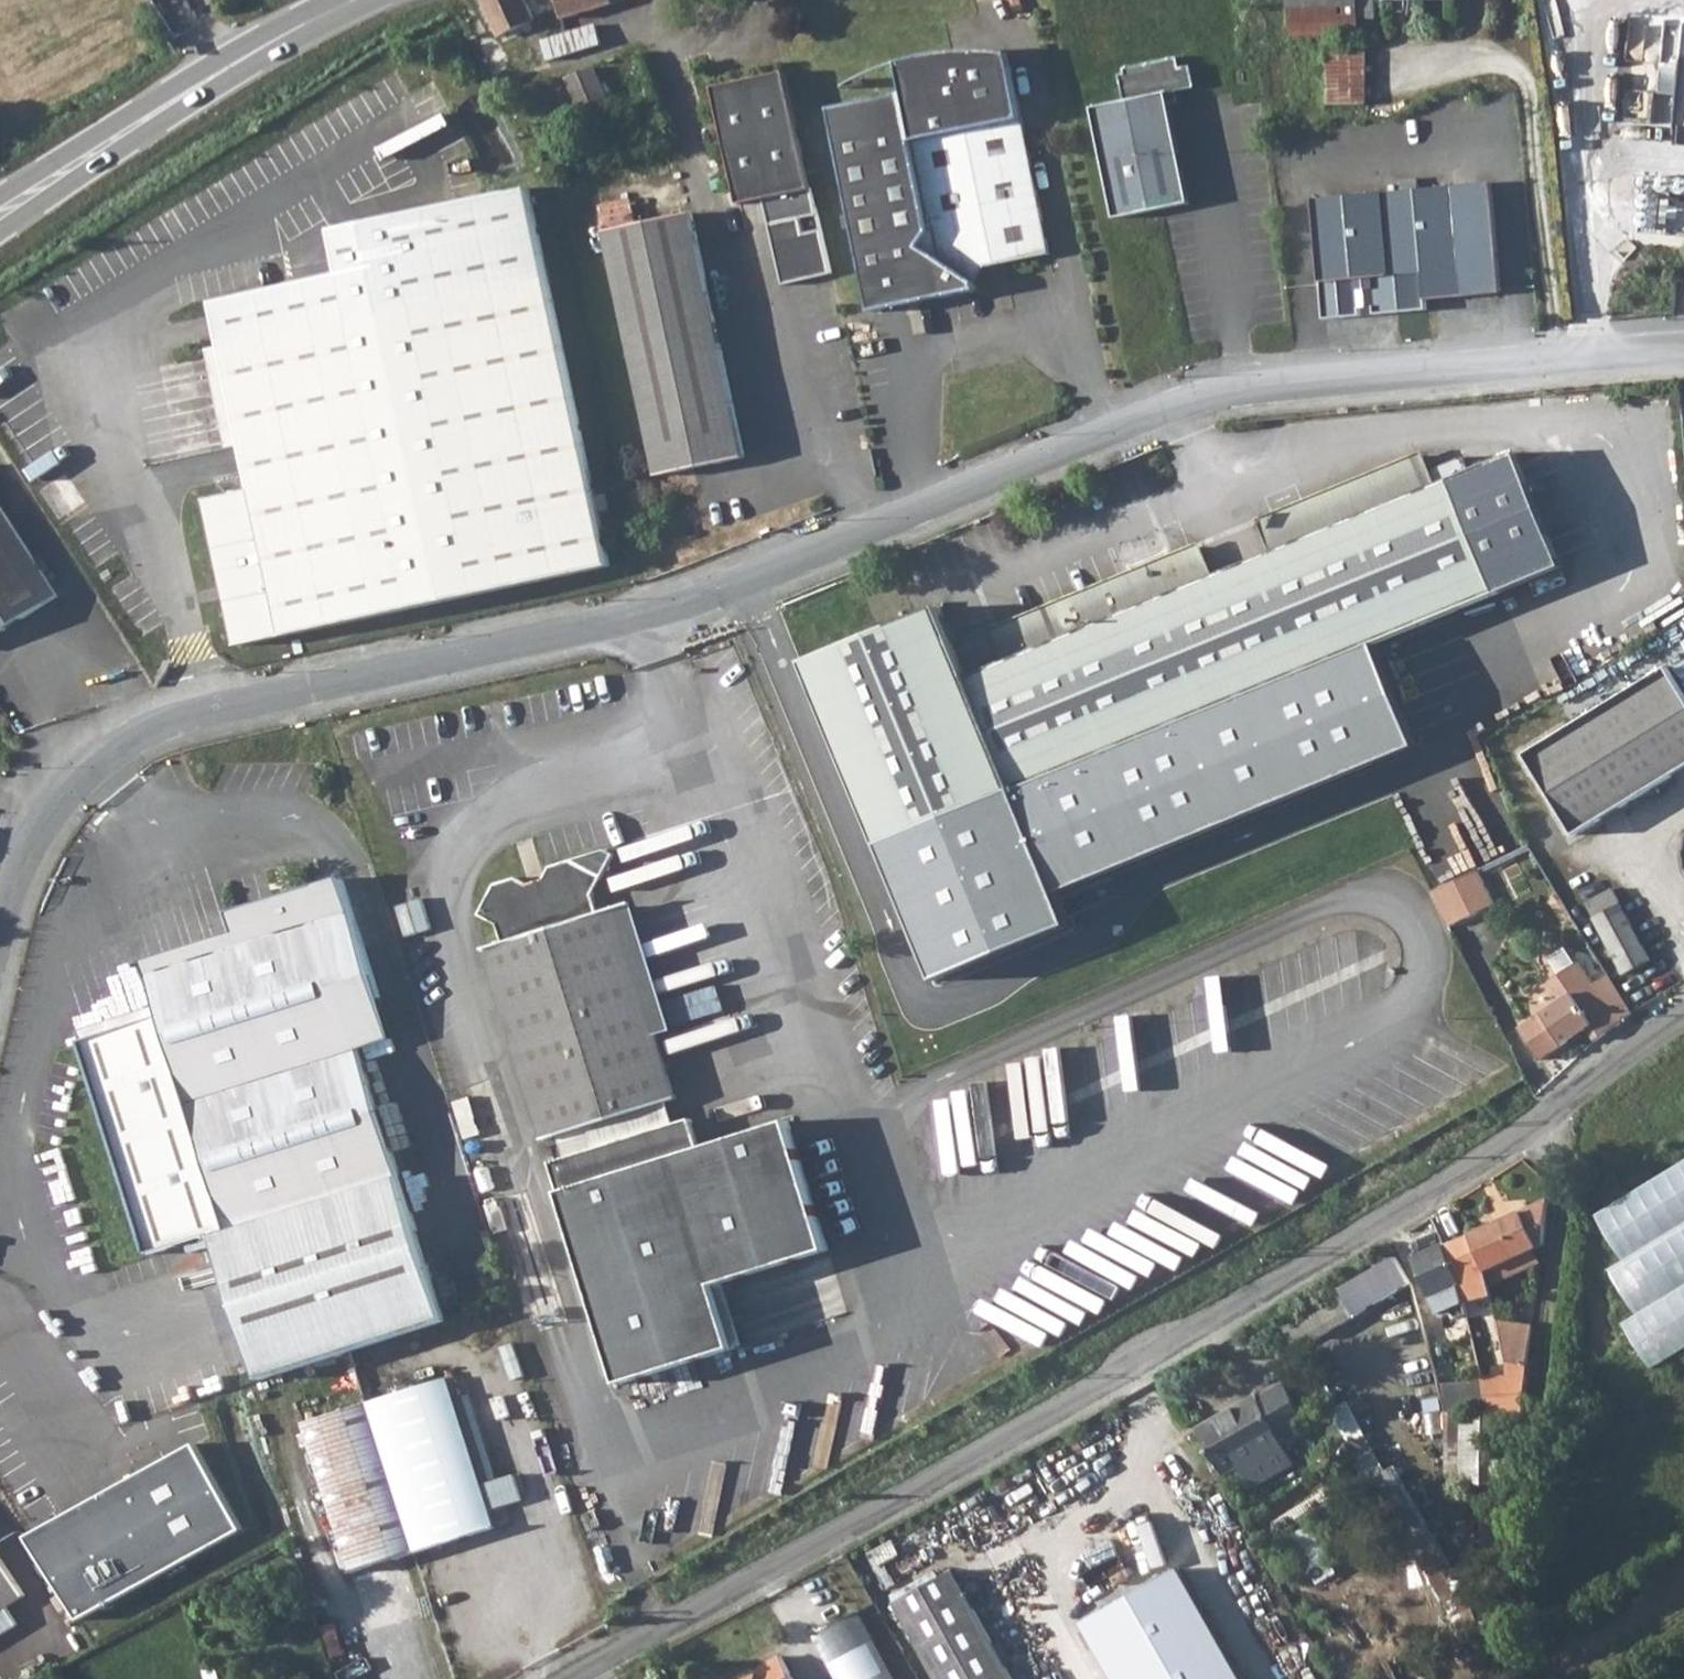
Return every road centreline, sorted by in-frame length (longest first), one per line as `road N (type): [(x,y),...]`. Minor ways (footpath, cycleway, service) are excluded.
road 1 (unclassified): [(1683,352),(1260,391),(1176,408),(690,603),(179,718),(105,759),(48,819),(0,943)]
road 2 (unclassified): [(570,1678),(1194,1333),(1556,1112),(1683,1020)]
road 3 (track): [(1500,1678),(1564,1182),(1556,1112)]
road 4 (primary): [(0,235),(229,68)]
road 5 (primary): [(229,68),(0,201)]
road 6 (primary): [(229,68),(358,0)]

